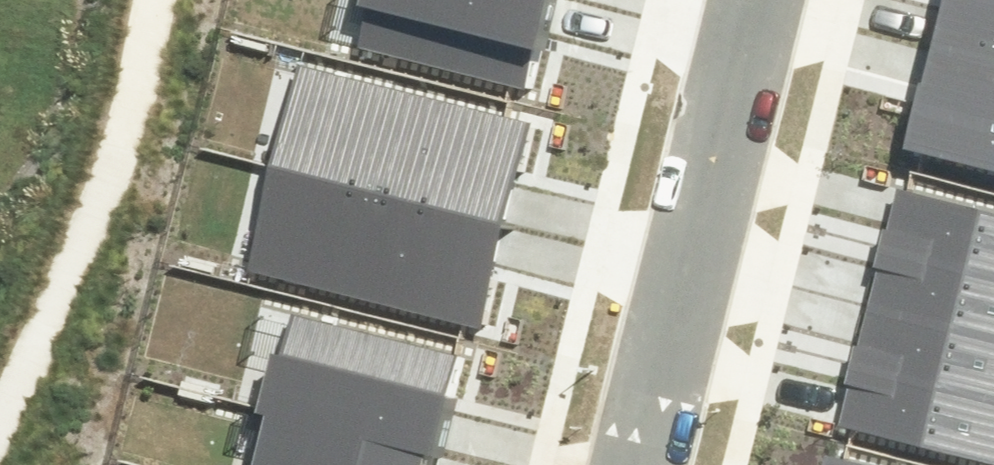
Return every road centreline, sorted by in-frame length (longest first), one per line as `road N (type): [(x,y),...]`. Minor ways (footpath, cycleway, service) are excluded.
road 1 (residential): [(634,464),(754,0)]

